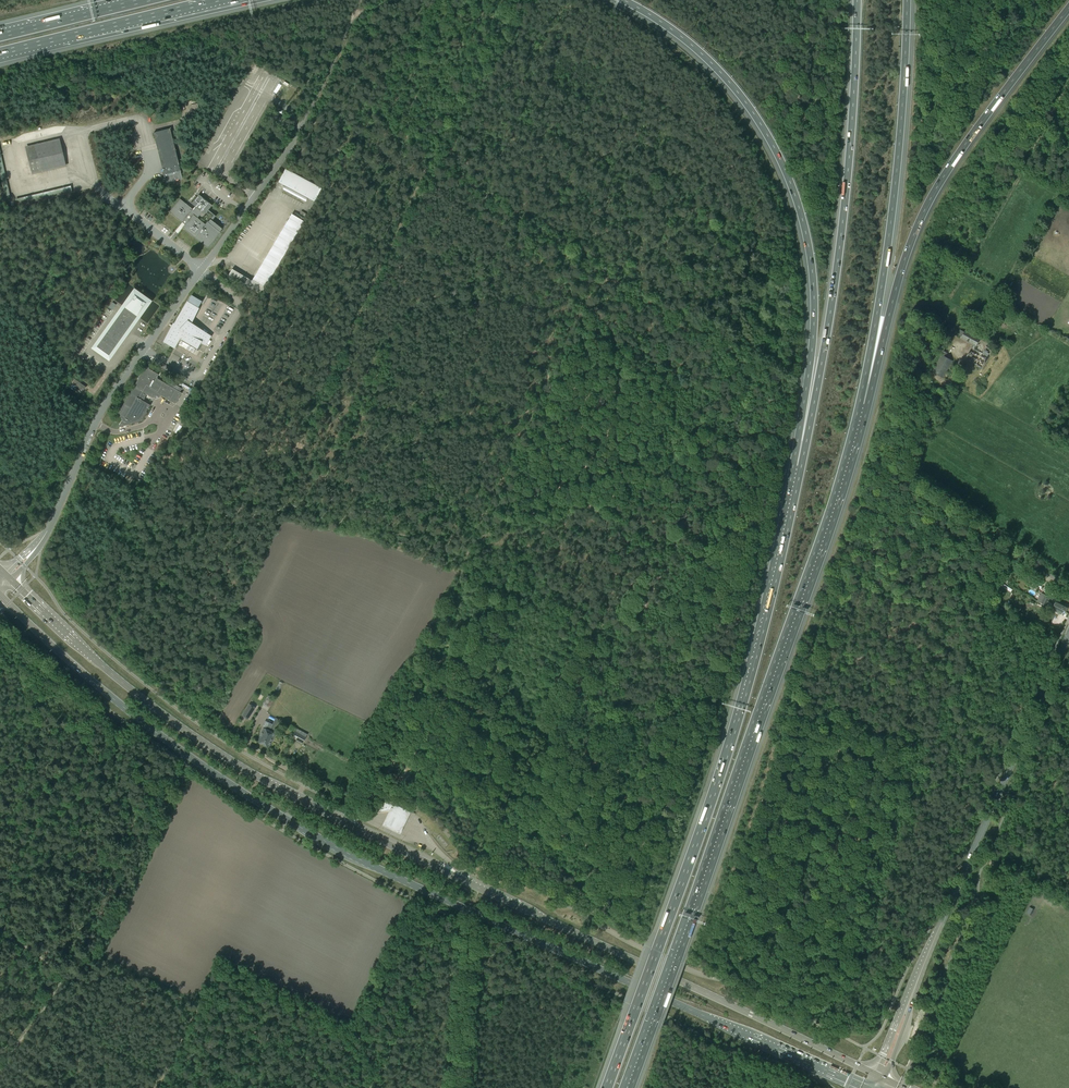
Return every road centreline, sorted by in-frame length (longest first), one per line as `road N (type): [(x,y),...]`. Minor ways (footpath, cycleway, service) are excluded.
road 1 (primary): [(0,595),(139,719),(312,834),(866,1087)]
road 2 (primary): [(874,1073),(274,786),(133,691),(11,580)]
road 3 (track): [(503,800),(597,635),(623,518),(687,434),(726,402),(735,367),(362,105)]
road 4 (motorway): [(627,1087),(859,423)]
road 5 (unclassified): [(49,529),(103,409),(296,135),(359,0)]
road 6 (motorway): [(789,505),(728,750),(607,1087)]
road 7 (motorway): [(622,0),(676,33),(739,95),(769,140),(799,210),(814,309),(789,505)]
road 8 (motorway): [(857,0),(837,261),(789,505)]
road 9 (motorway): [(859,423),(906,259),(934,195),(1068,9)]
road 10 (motorway): [(859,423),(895,197),(907,0)]
road 11 (primary): [(907,1010),(1068,635)]
road 12 (track): [(608,276),(579,315),(463,570)]
road 13 (unclassified): [(1068,588),(904,473),(963,361)]
road 14 (track): [(438,161),(429,163),(329,371)]
road 15 (track): [(1068,172),(992,307),(955,333),(963,361)]
road 16 (track): [(472,925),(469,949),(441,955),(370,1087)]
road 17 (track): [(0,1068),(66,973),(0,929)]
road 18 (track): [(463,570),(382,736)]
road 19 (motorway): [(144,0),(0,35)]
road 20 (motorway): [(0,53),(140,20)]
road 21 (track): [(469,949),(457,1087)]
road 22 (track): [(382,736),(503,800)]
road 23 (track): [(329,371),(253,321),(248,299),(235,298)]
road 24 (motorway): [(140,20),(260,0)]

